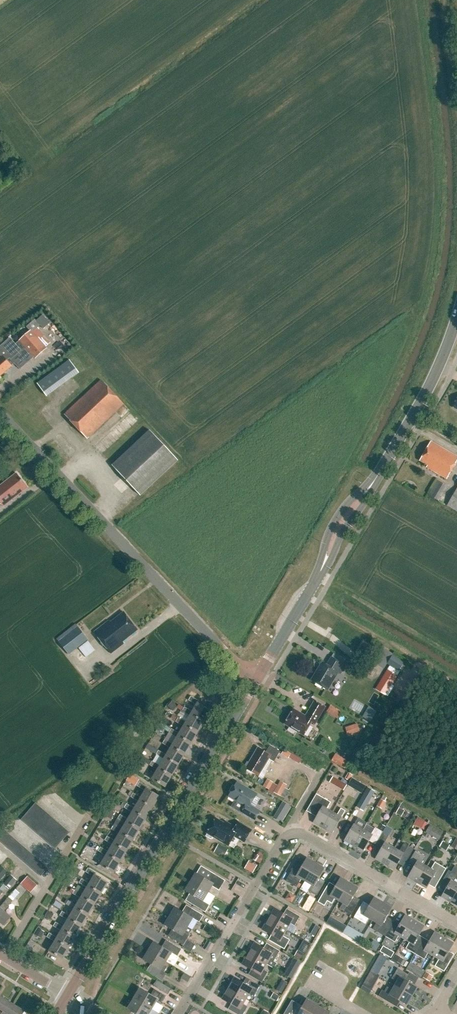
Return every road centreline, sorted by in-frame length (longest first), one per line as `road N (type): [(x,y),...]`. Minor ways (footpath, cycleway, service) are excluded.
road 1 (secondary): [(65,996),(253,678)]
road 2 (unclassified): [(253,678),(0,412)]
road 3 (residential): [(179,1013),(288,829)]
road 4 (residential): [(456,927),(288,829)]
road 5 (secondary): [(375,475),(425,391),(456,313)]
road 6 (residential): [(2,953),(87,820)]
road 7 (secondary): [(375,475),(340,513),(316,580)]
road 8 (secondary): [(316,580),(375,475)]

